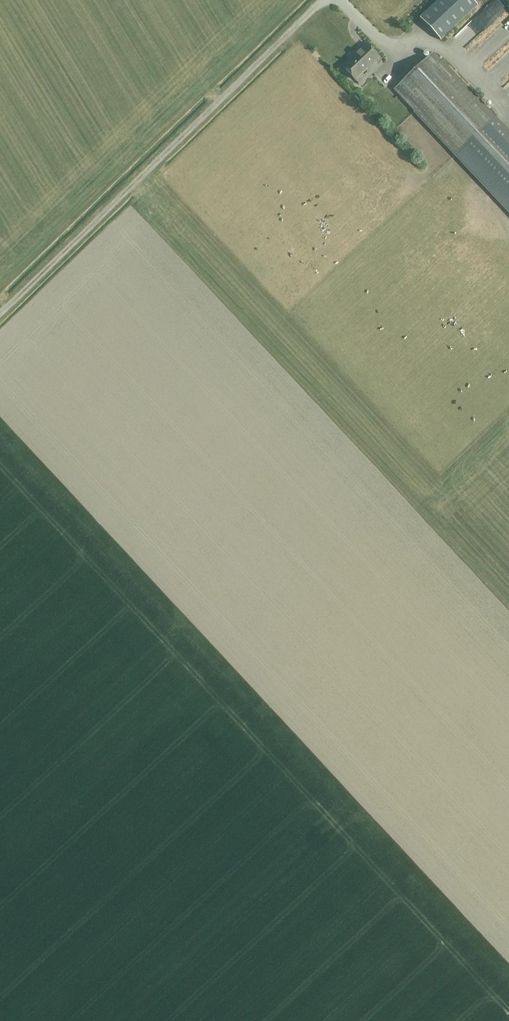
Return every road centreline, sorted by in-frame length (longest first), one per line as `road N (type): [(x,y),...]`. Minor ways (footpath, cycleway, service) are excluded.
road 1 (unclassified): [(300,22),(0,312)]

